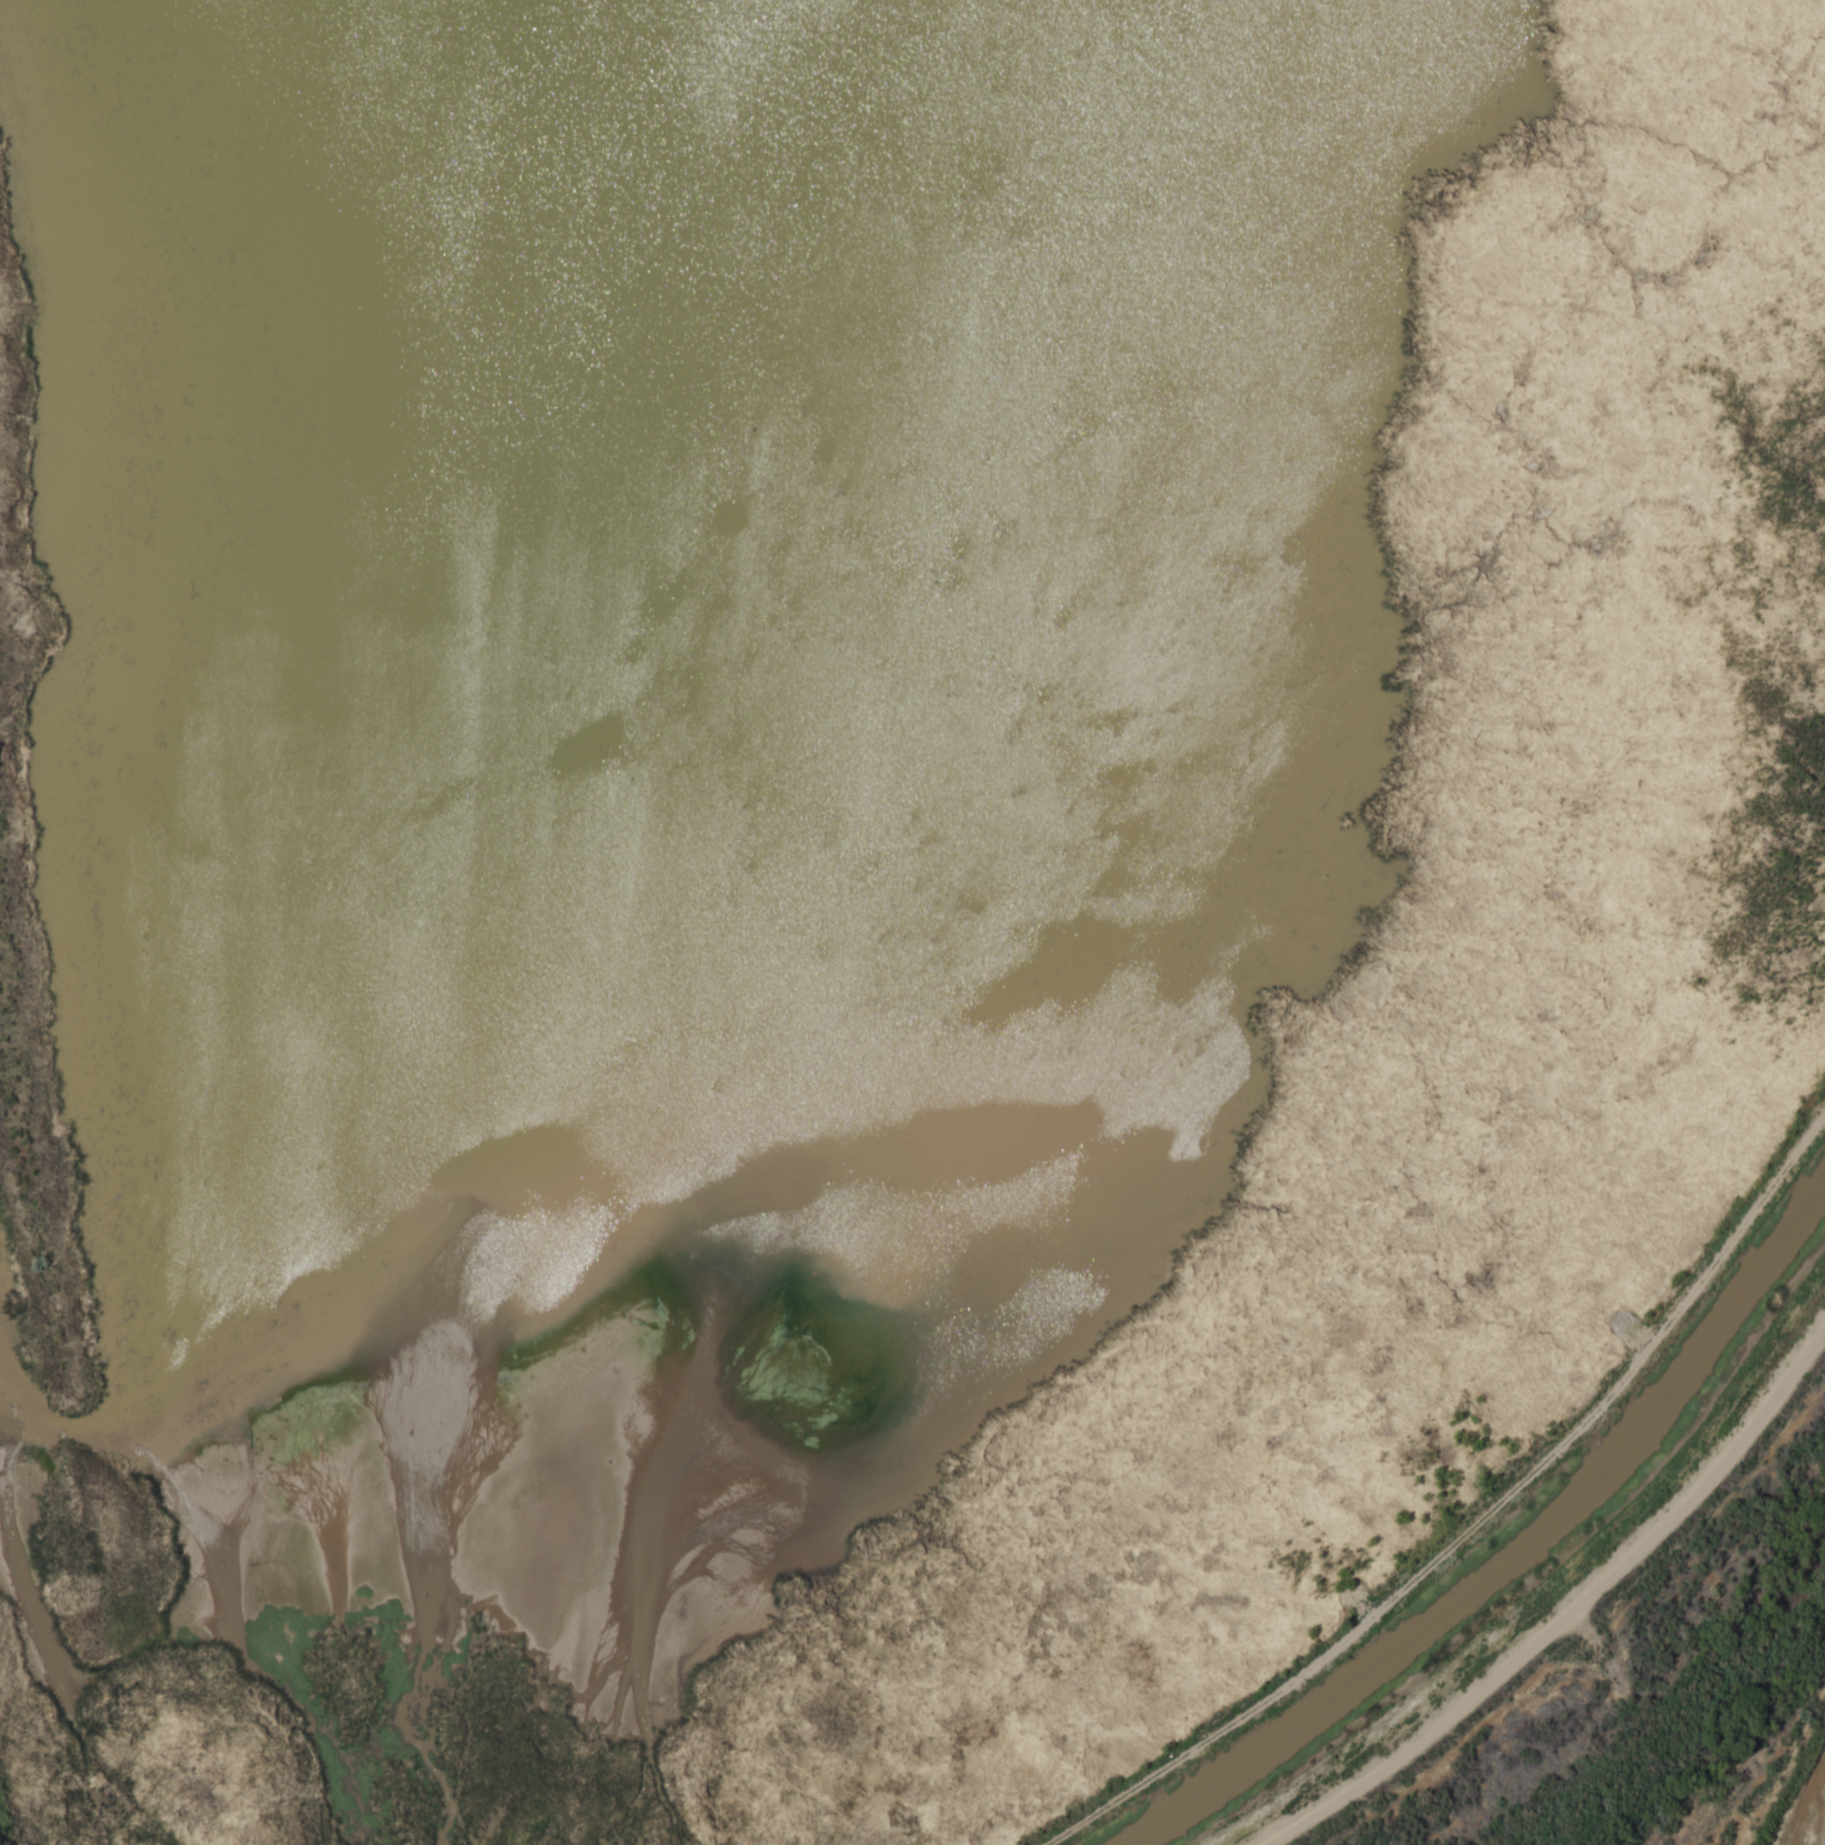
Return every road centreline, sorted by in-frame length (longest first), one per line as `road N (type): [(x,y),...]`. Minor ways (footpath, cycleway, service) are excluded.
road 1 (residential): [(1033,1844),(1303,1668),(1531,1468),(1647,1344),(1824,1099)]
road 2 (residential): [(1269,1844),(1352,1794),(1582,1608),(1785,1384),(1824,1329)]

